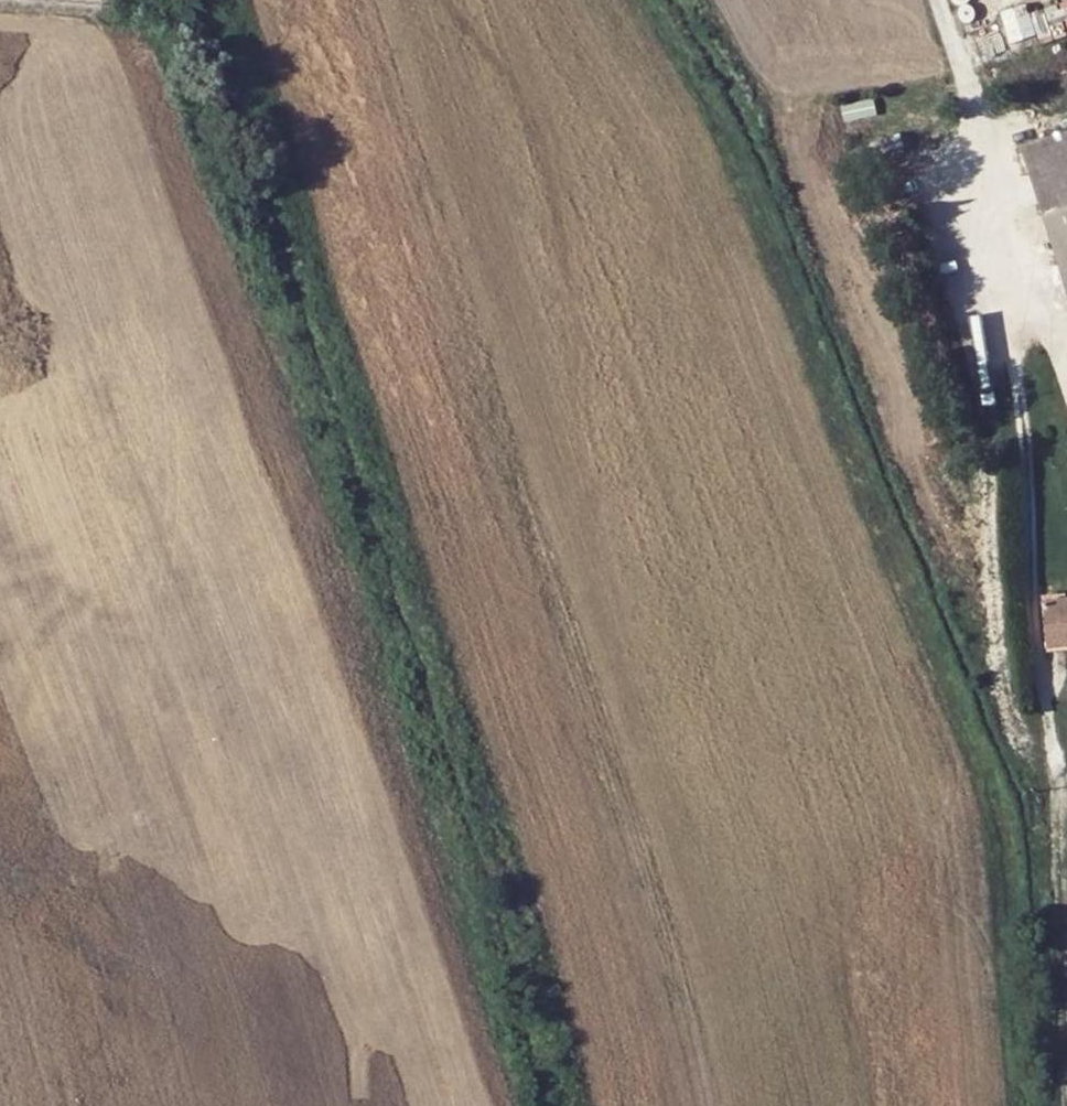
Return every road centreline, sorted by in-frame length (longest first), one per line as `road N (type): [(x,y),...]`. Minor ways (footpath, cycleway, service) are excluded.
road 1 (track): [(944,0),(1009,177)]

